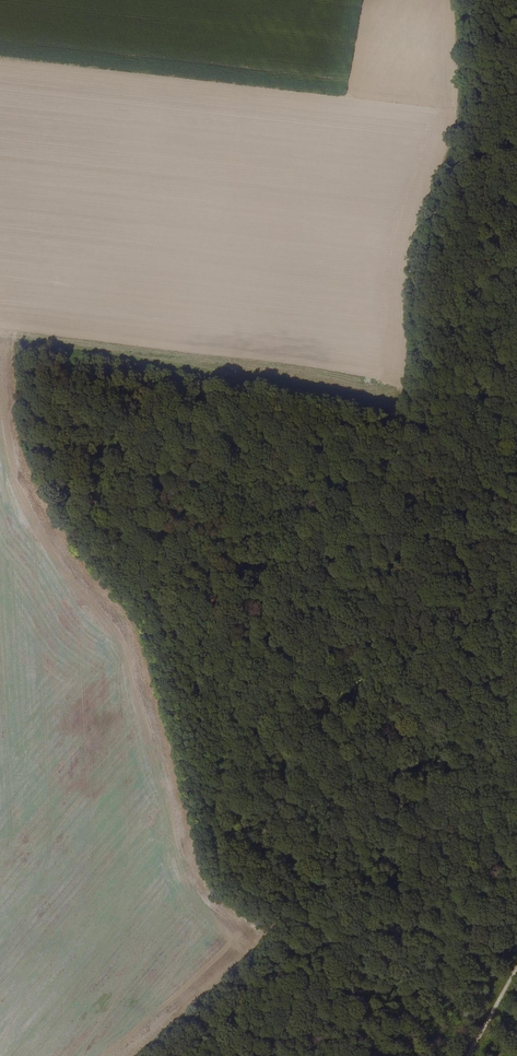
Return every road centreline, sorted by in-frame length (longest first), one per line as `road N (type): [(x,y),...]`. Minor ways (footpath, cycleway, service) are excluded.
road 1 (track): [(450,0),(448,125),(464,138),(516,149)]
road 2 (track): [(145,1055),(268,953),(267,931)]

